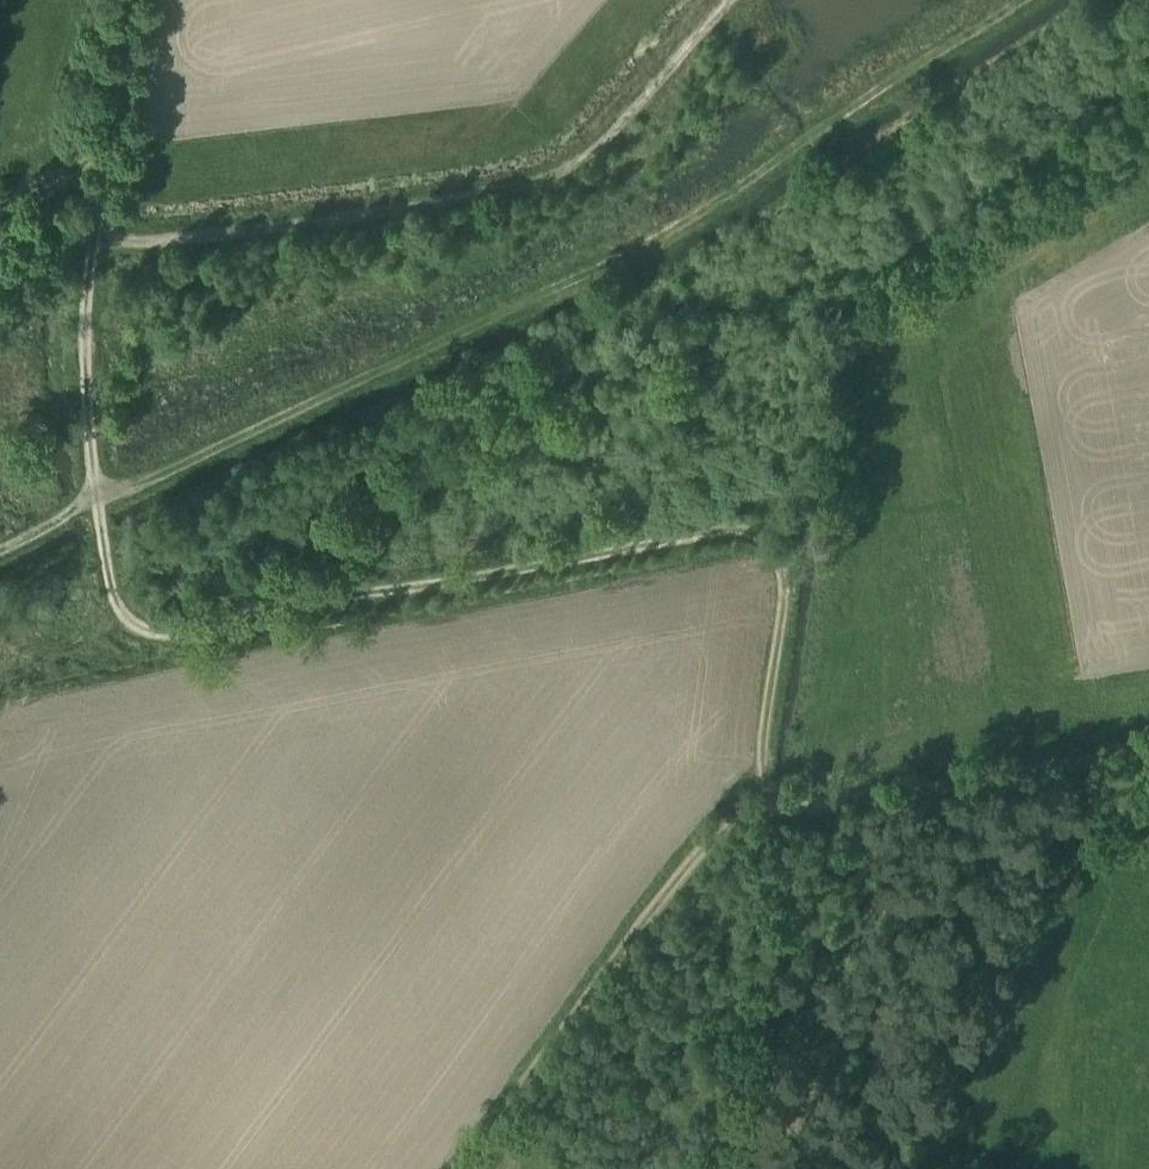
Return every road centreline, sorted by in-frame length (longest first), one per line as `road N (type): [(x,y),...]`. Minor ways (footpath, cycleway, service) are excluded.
road 1 (track): [(133,0),(83,289),(90,494),(104,578),(133,619),(162,635),(727,528),(771,542),(783,573),(753,814)]
road 2 (track): [(90,494),(129,488),(632,252),(726,199),(1021,0)]
road 3 (track): [(94,237),(135,246),(533,185),(579,159),(721,0)]
road 4 (track): [(467,1168),(719,838),(753,814)]
road 5 (track): [(753,814),(1148,746)]

